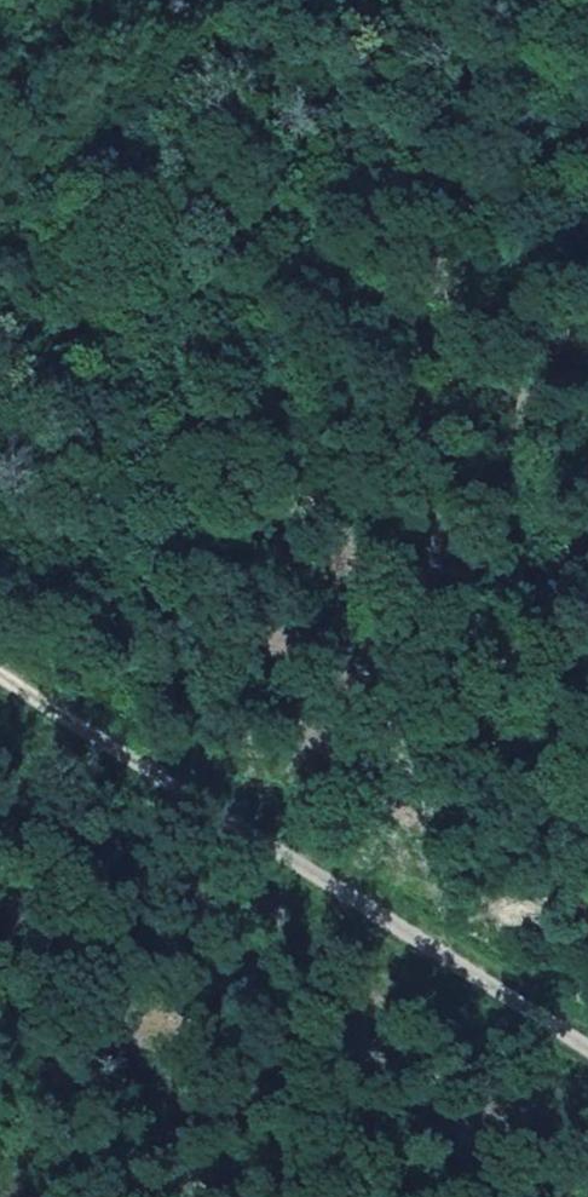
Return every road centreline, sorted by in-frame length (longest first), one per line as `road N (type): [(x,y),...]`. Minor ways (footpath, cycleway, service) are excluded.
road 1 (track): [(0,756),(503,0)]
road 2 (track): [(587,1045),(0,665)]

